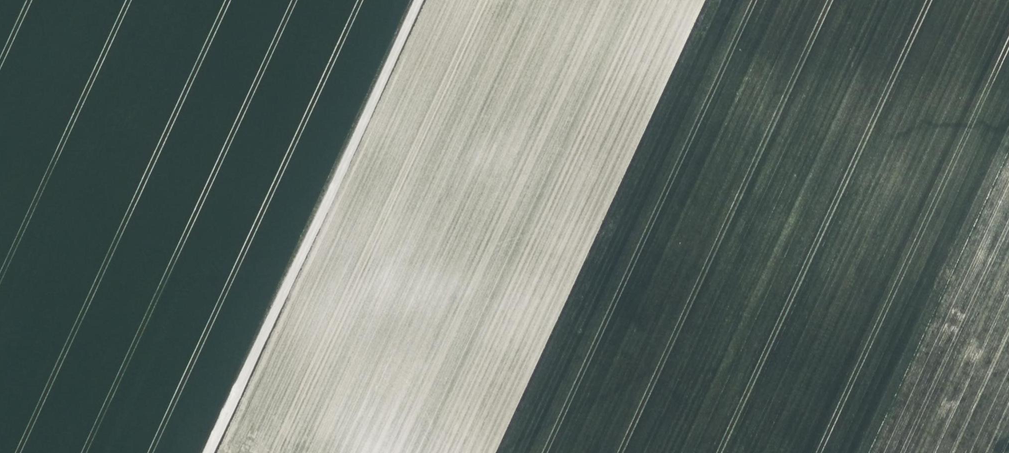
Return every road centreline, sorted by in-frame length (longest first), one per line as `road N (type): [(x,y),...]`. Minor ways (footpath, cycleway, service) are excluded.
road 1 (track): [(208,452),(422,0)]

